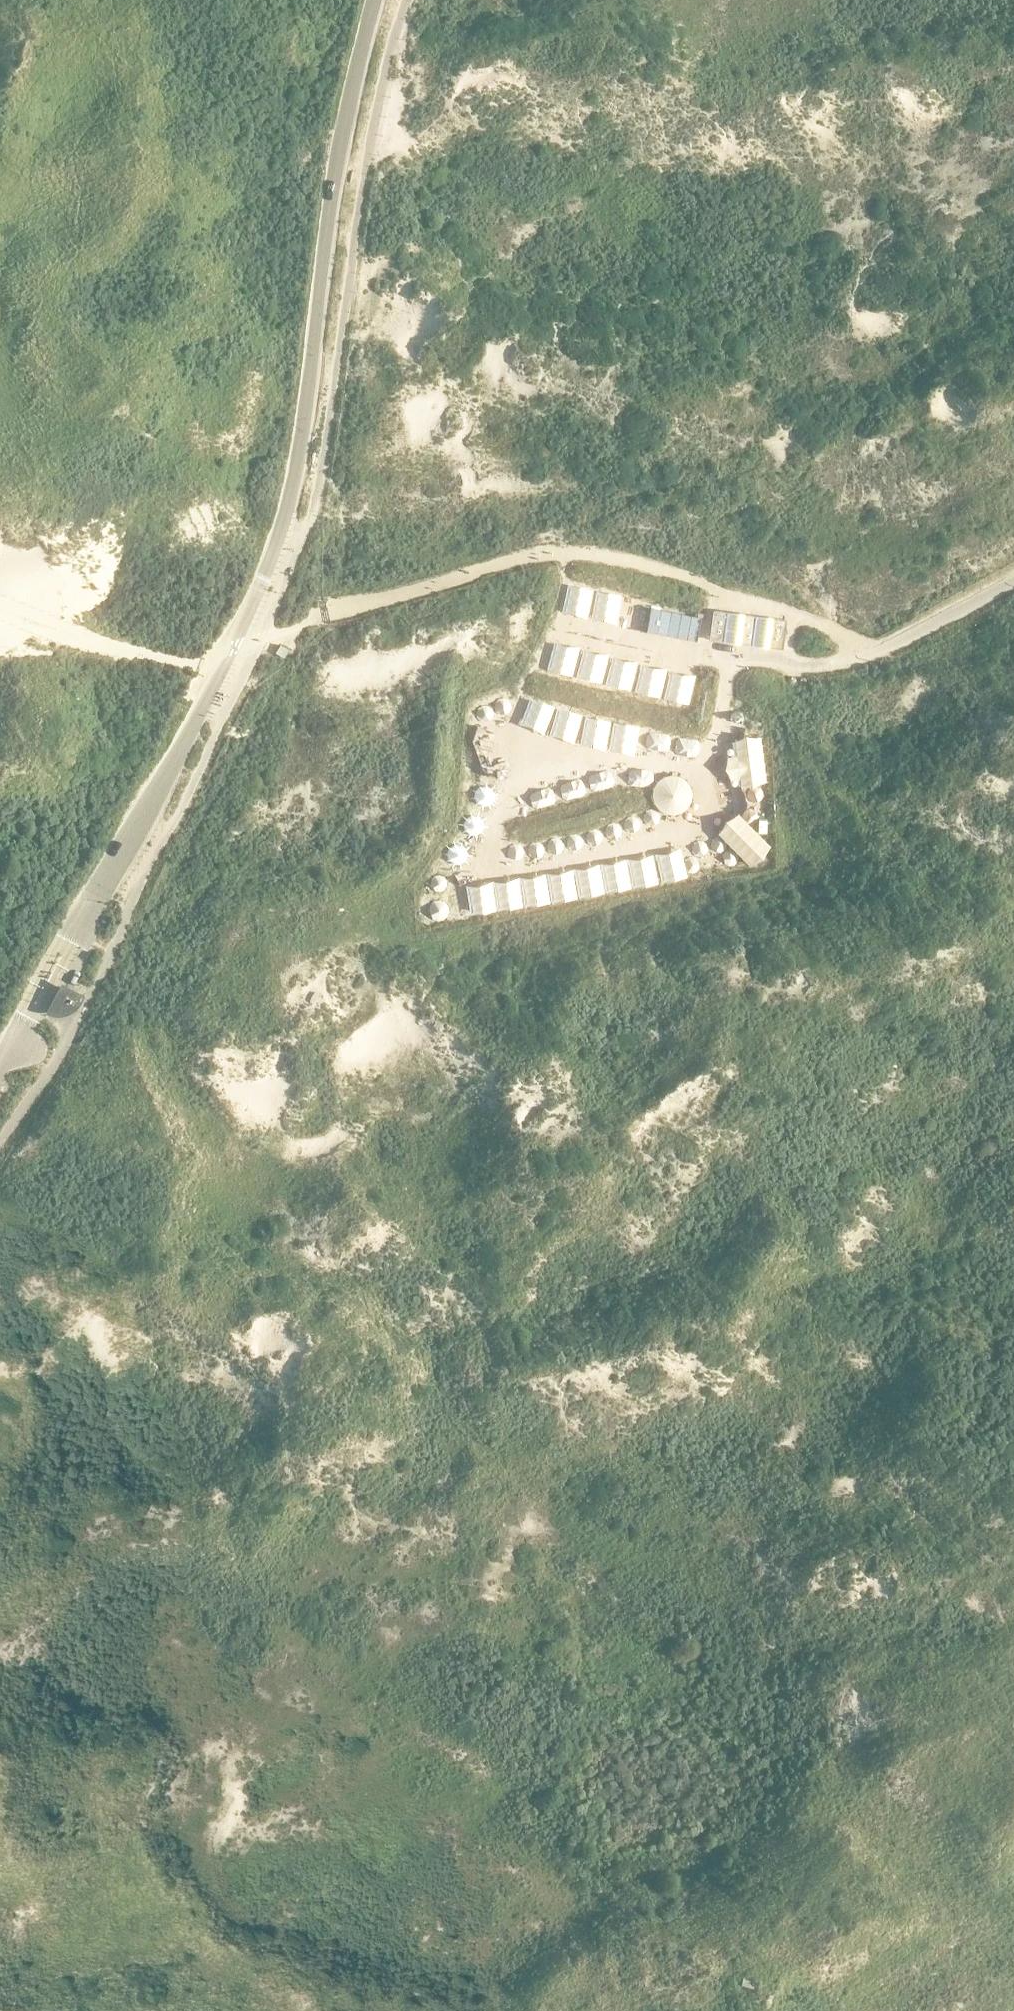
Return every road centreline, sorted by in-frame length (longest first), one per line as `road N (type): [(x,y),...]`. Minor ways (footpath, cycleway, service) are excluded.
road 1 (unclassified): [(85,920),(230,657),(281,535),(328,206),(374,0)]
road 2 (track): [(735,656),(715,833),(546,889),(484,889),(476,859),(485,834),(523,776),(578,763)]
road 3 (unclassified): [(13,1048),(42,1010),(85,920)]
road 4 (unclassified): [(85,920),(13,1048)]
road 5 (track): [(578,763),(722,773)]

